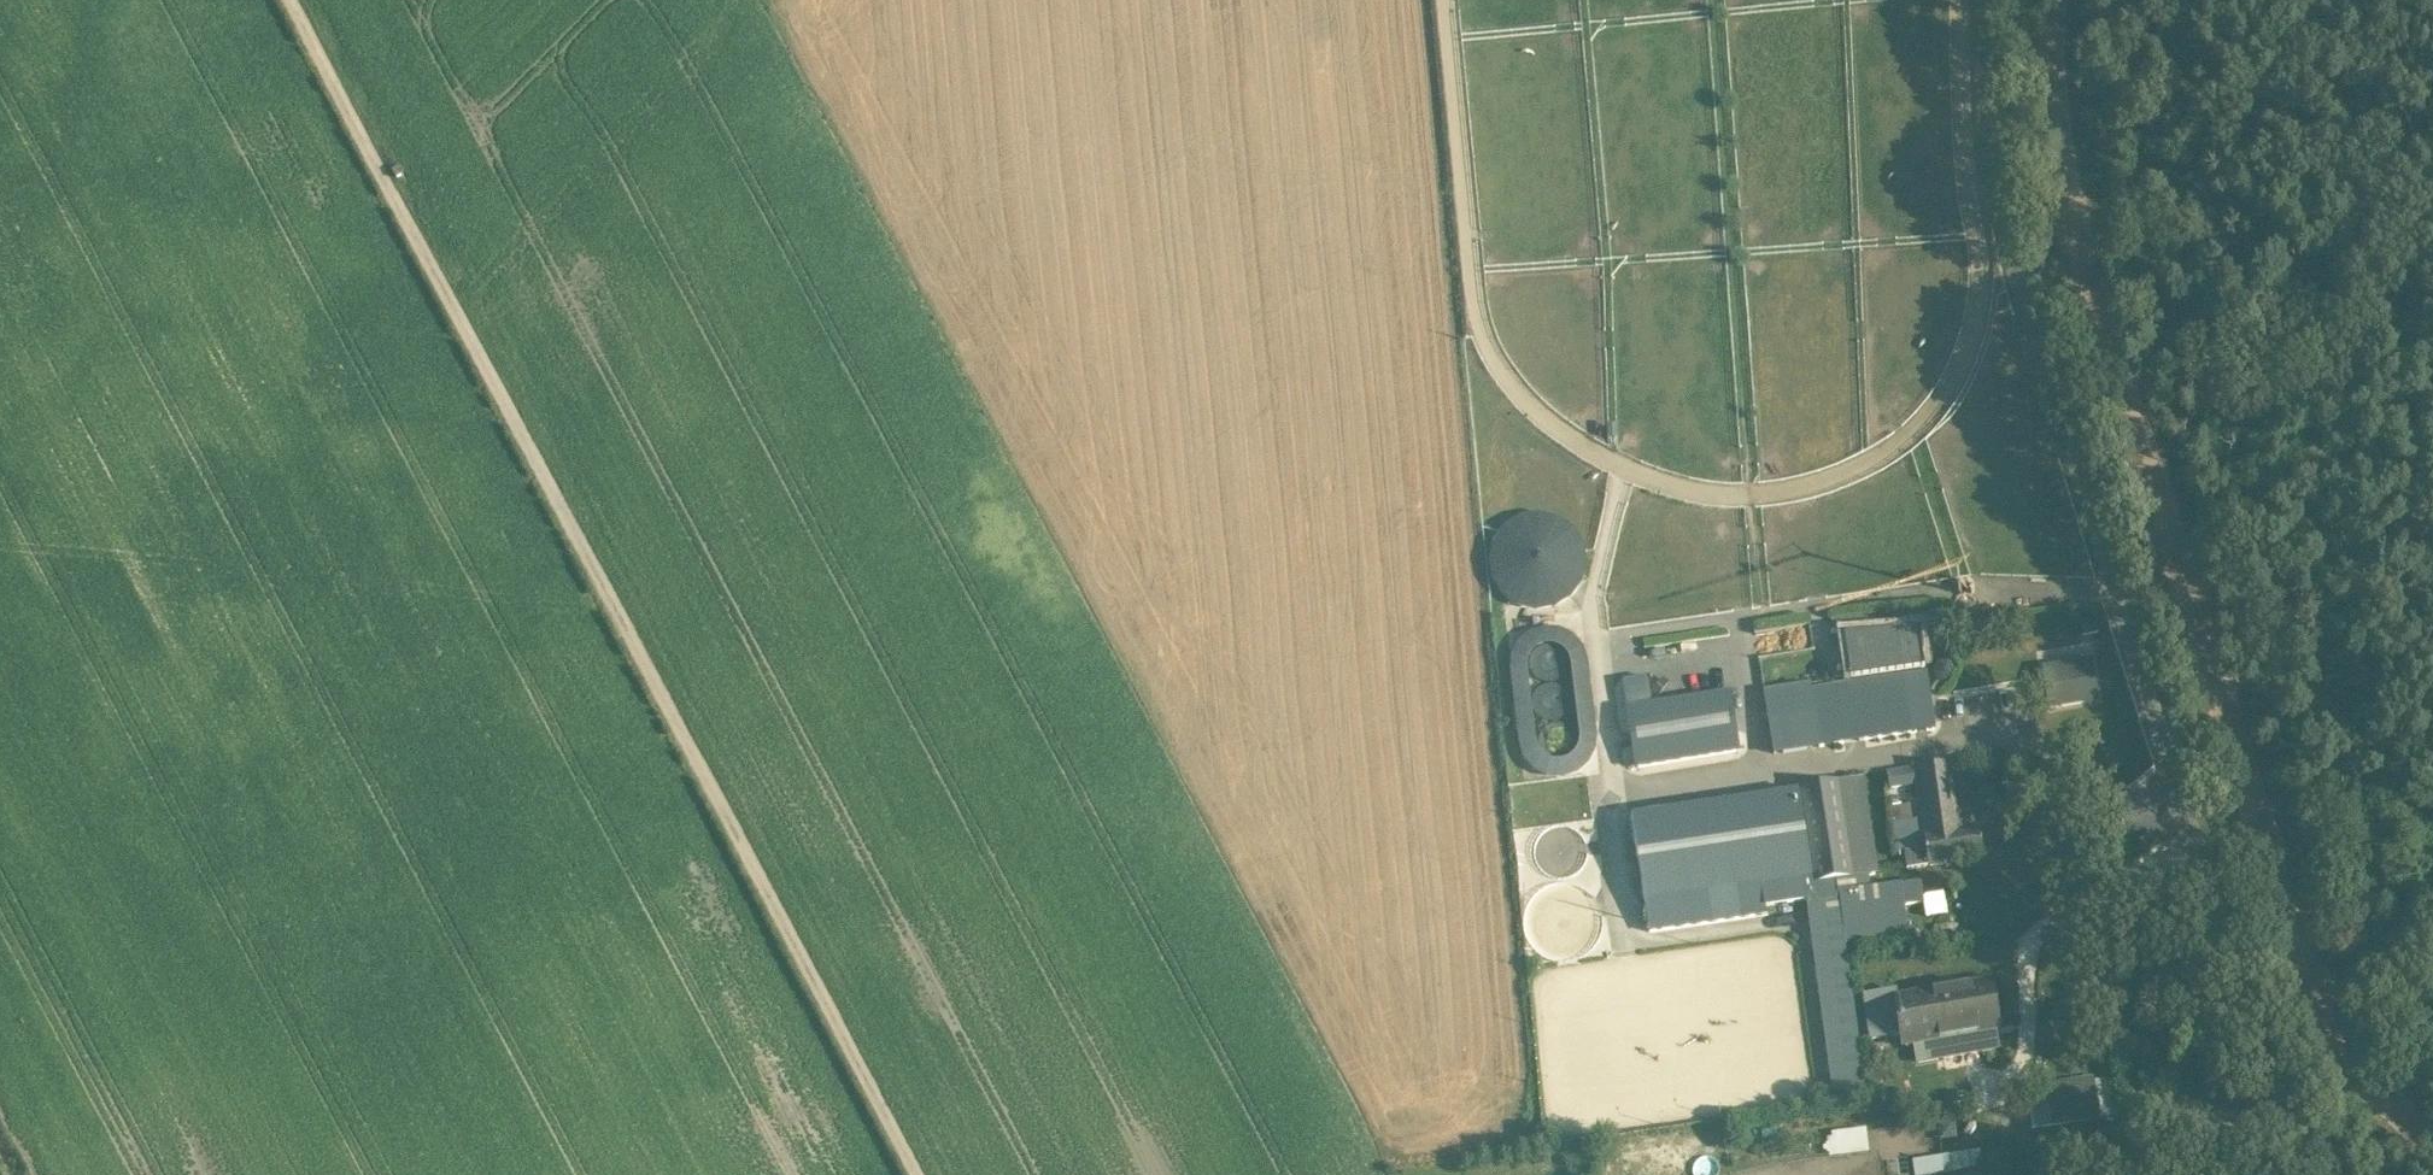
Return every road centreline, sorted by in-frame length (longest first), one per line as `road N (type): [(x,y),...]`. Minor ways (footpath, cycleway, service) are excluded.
road 1 (track): [(920,1174),(293,0)]
road 2 (unclassified): [(1985,0),(1976,99),(2012,286),(2291,1159),(2316,1174)]

